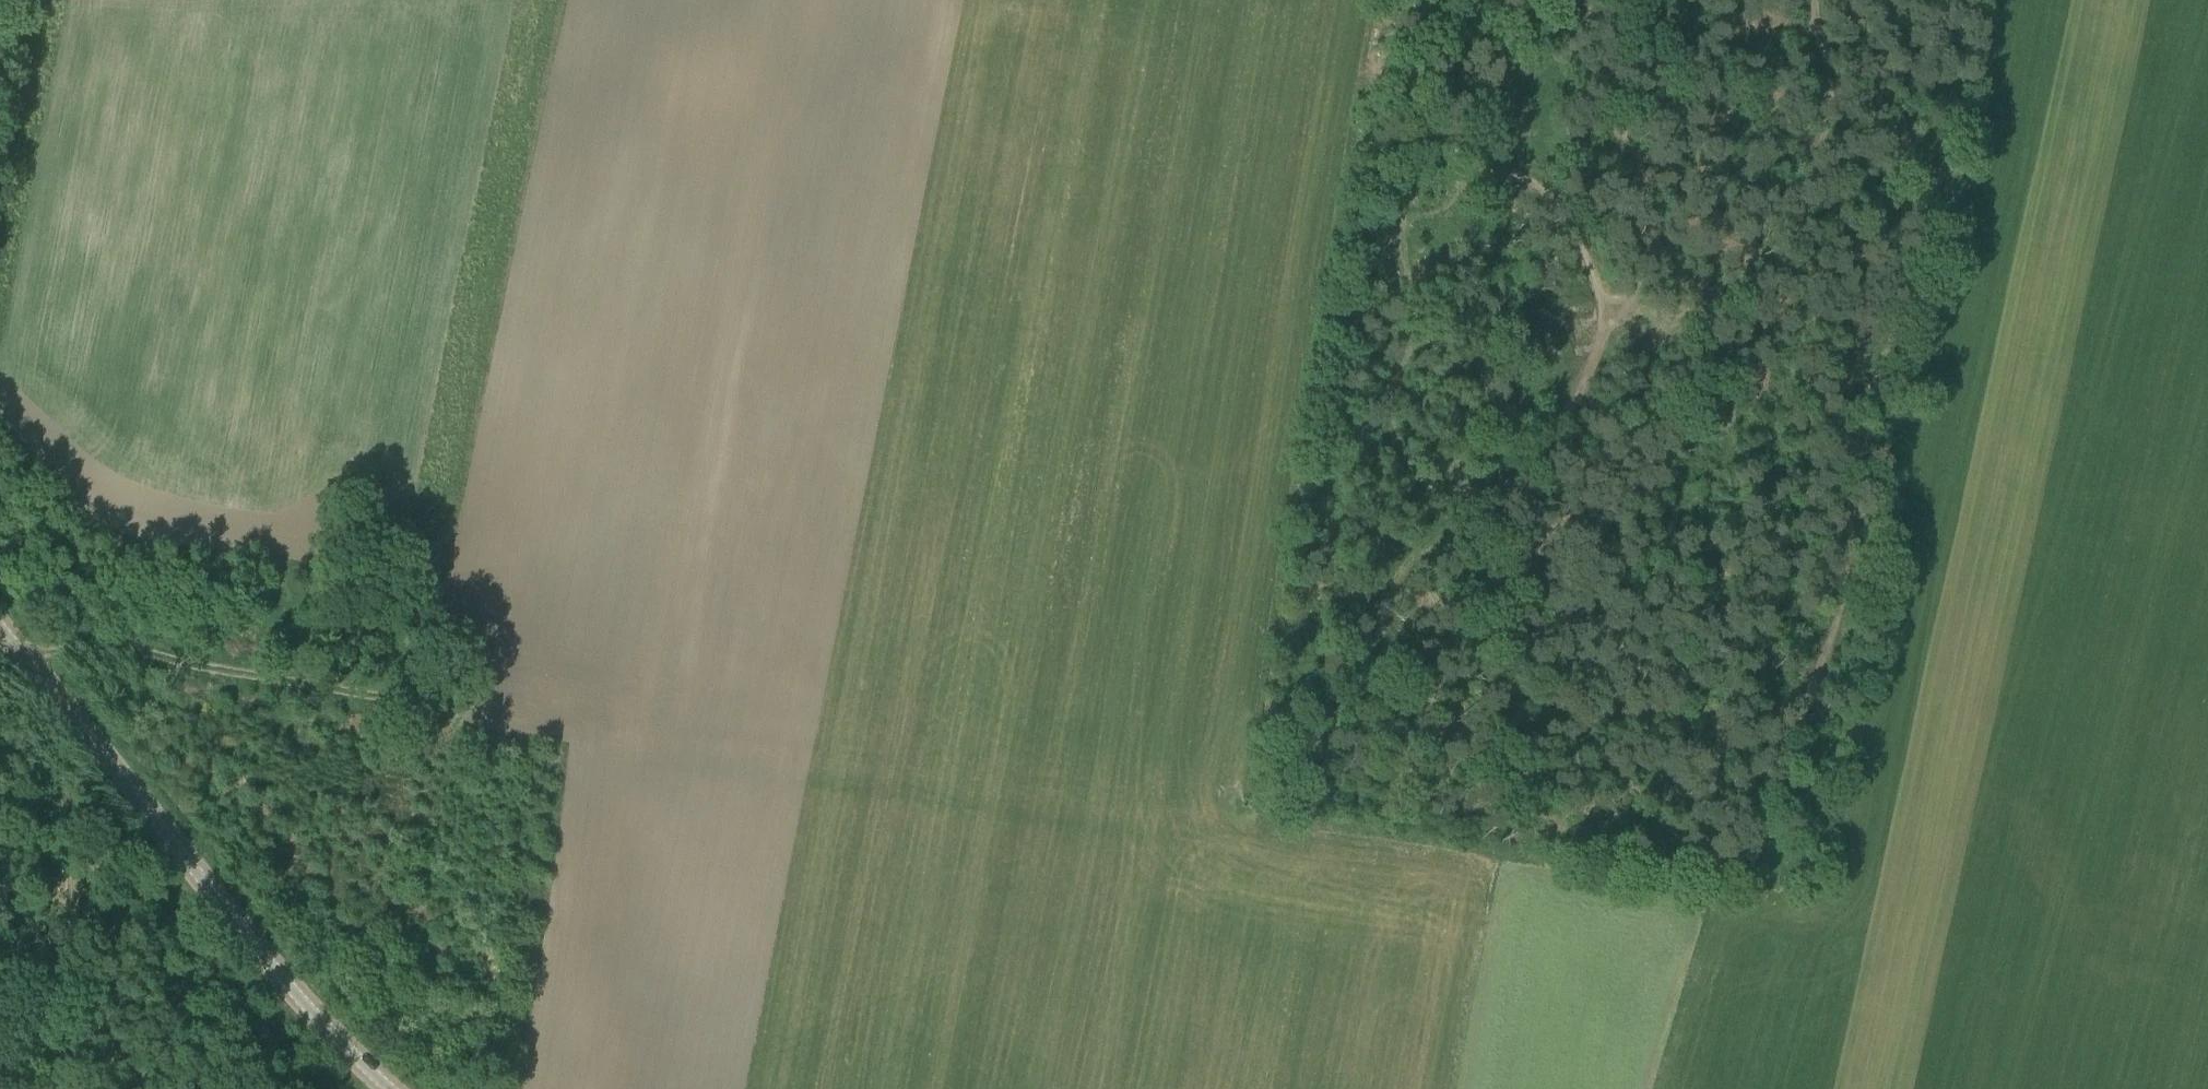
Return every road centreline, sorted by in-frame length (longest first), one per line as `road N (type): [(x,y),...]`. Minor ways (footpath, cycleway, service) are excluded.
road 1 (tertiary): [(393,1088),(307,1007),(0,627)]

